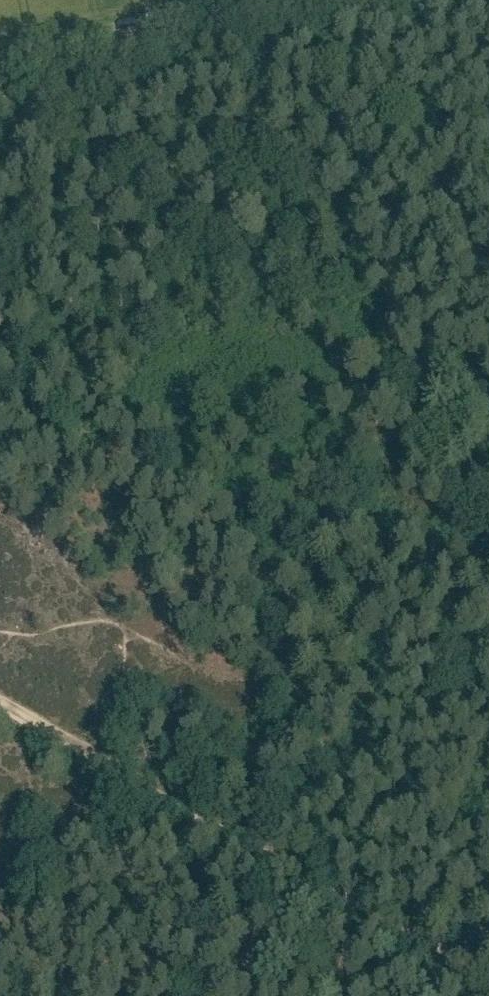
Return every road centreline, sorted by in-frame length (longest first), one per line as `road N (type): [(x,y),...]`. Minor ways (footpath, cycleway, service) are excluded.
road 1 (track): [(488,980),(0,705)]
road 2 (unclassified): [(315,0),(0,55)]

